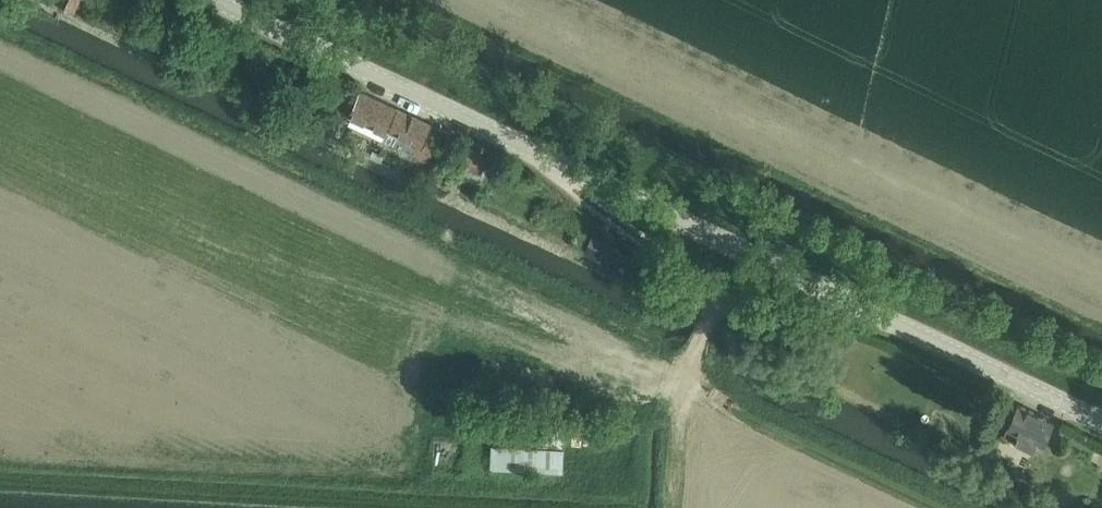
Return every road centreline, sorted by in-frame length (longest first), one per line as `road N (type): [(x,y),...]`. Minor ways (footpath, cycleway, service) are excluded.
road 1 (unclassified): [(1101,423),(214,0)]
road 2 (track): [(550,159),(588,202),(717,293),(761,306),(875,314)]
road 3 (track): [(721,295),(685,368),(665,381),(574,364),(445,319)]
road 4 (track): [(670,379),(672,507)]

